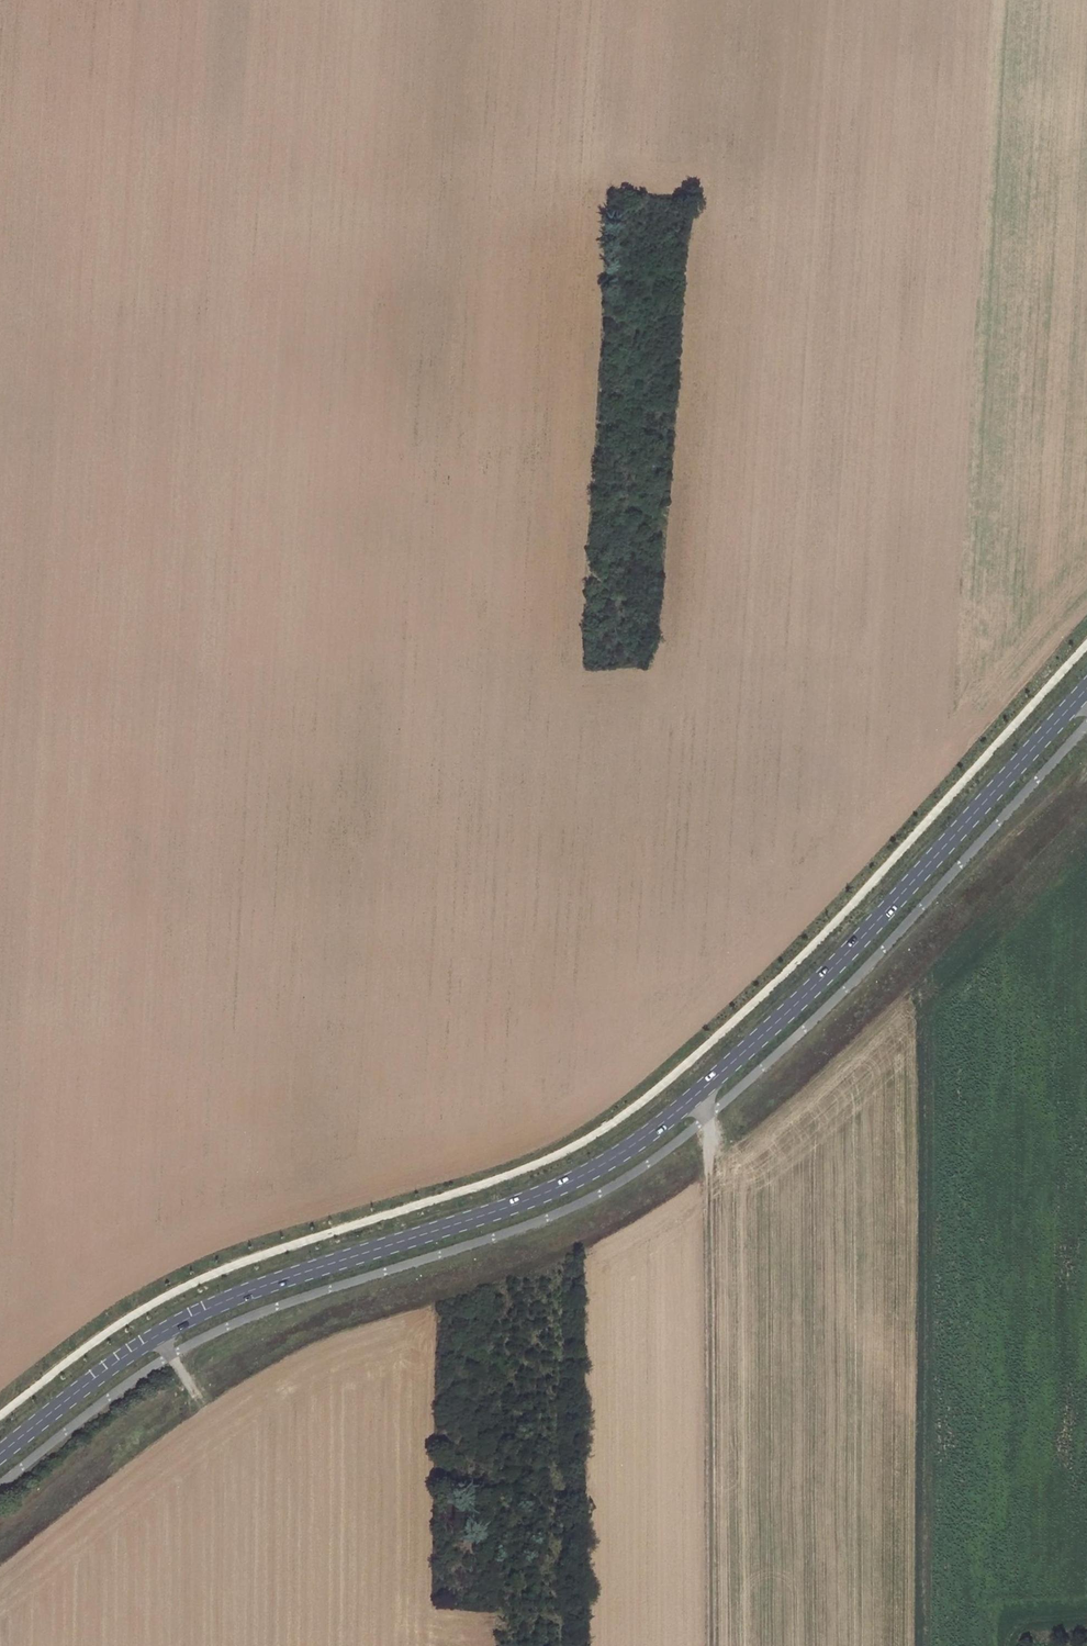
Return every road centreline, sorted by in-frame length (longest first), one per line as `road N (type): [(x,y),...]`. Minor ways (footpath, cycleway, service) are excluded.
road 1 (tertiary): [(0,1453),(193,1313),(256,1285),(547,1192),(628,1146),(826,971),(1086,687)]
road 2 (track): [(692,1095),(710,1130),(713,1645)]

